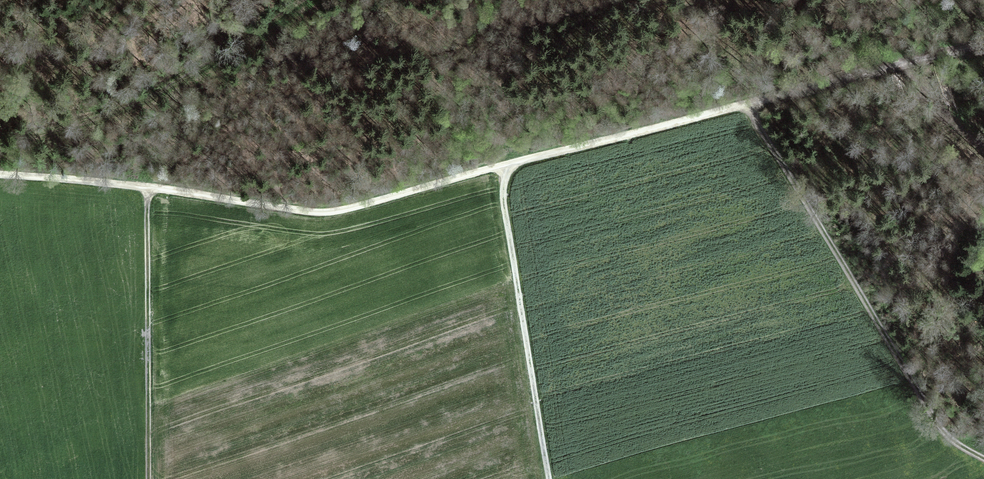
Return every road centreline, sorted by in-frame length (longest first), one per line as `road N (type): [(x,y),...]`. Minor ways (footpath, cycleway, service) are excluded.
road 1 (track): [(746,104),(333,212),(0,174)]
road 2 (track): [(983,464),(946,441),(746,104)]
road 3 (track): [(549,478),(504,205),(511,162)]
road 4 (track): [(146,478),(147,187)]
road 5 (track): [(983,44),(746,104)]

